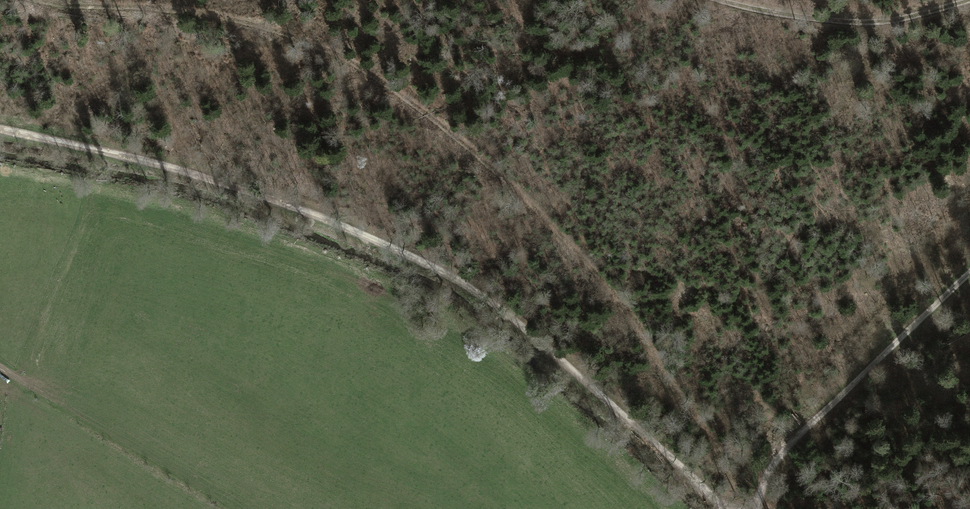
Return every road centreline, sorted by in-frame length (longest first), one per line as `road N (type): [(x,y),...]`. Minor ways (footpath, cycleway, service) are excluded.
road 1 (track): [(0,131),(242,192),(426,263),(493,303),(718,508)]
road 2 (track): [(739,508),(638,330),(515,177),(362,60),(182,3),(142,0)]
road 3 (track): [(753,508),(780,453),(969,269)]
road 4 (track): [(969,1),(888,21),(718,0)]

